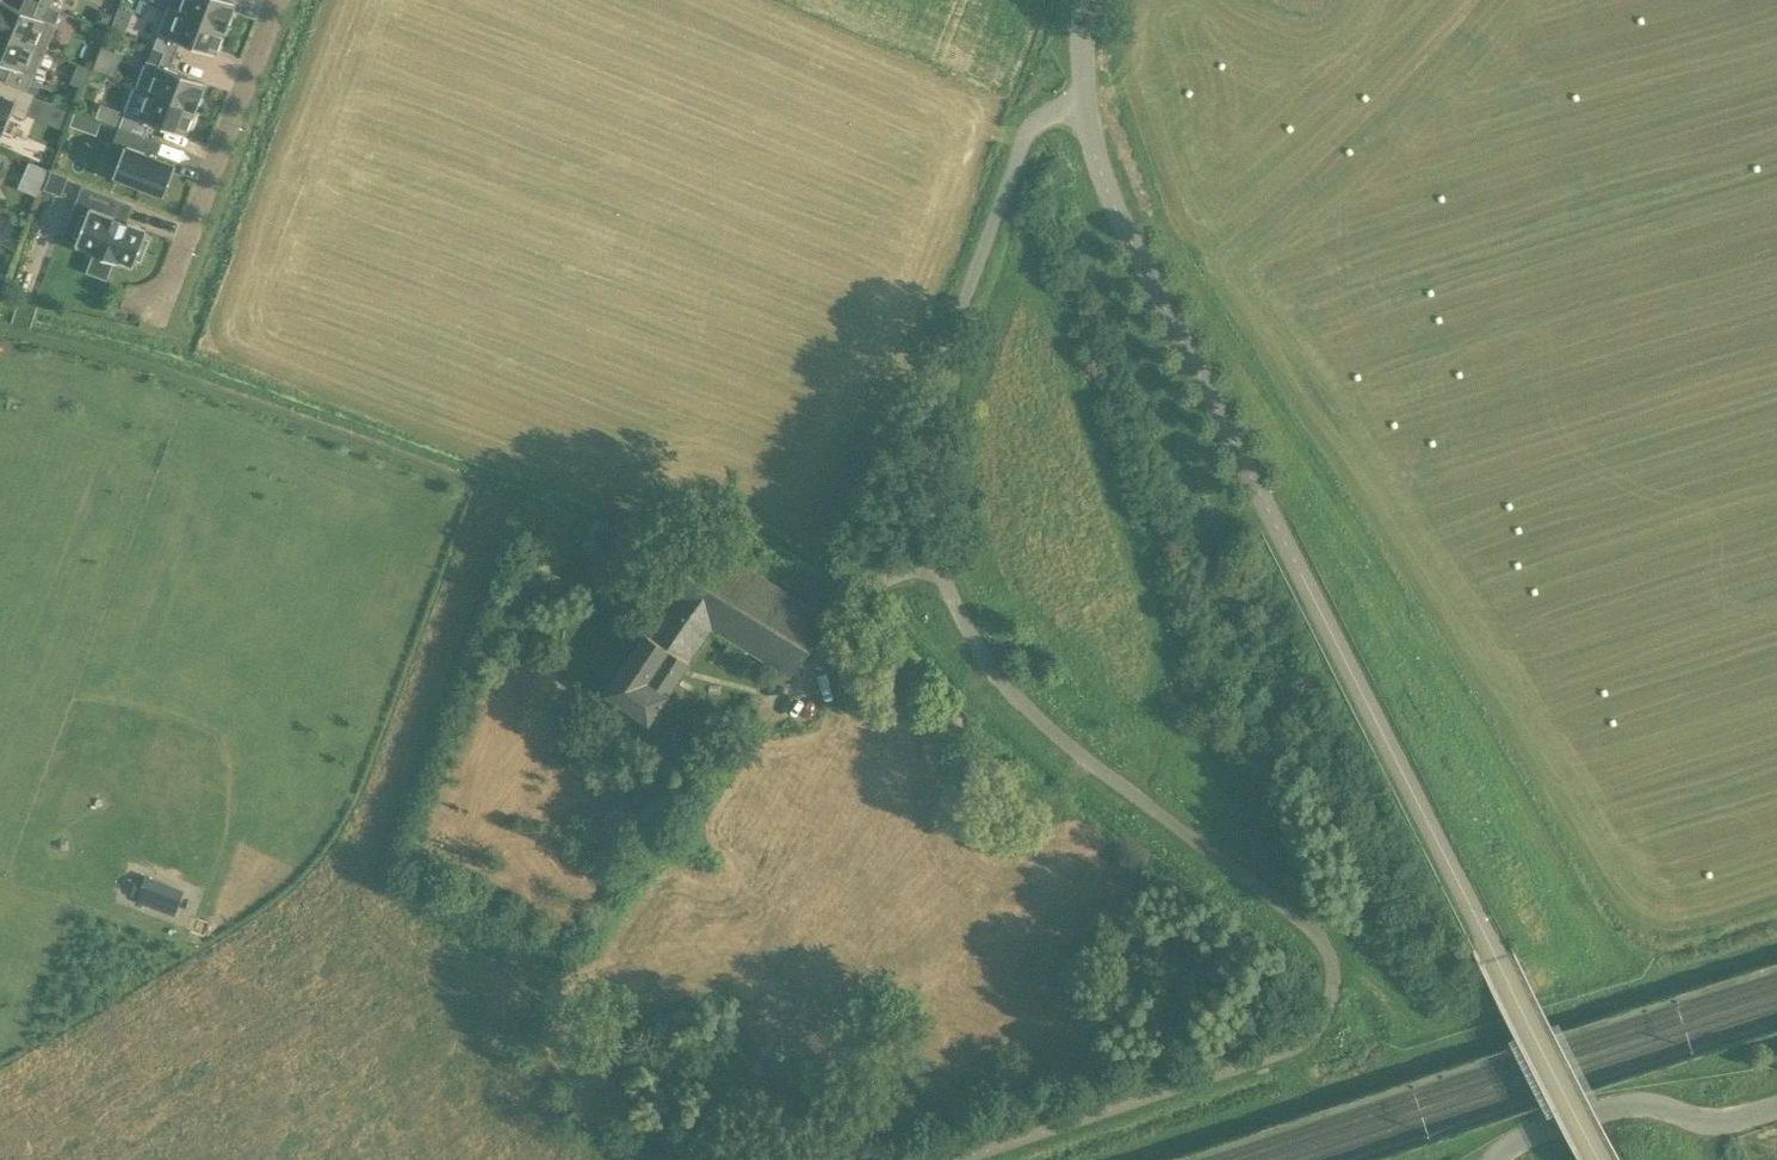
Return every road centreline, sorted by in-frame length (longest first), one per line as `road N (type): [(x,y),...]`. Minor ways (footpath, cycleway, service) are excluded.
road 1 (motorway): [(1619,0),(1458,173),(1192,420),(792,747),(249,1108),(150,1159)]
road 2 (motorway): [(287,1159),(620,947),(947,711),(1228,481),(1520,207),(1712,0)]
road 3 (unclassified): [(1082,91),(1129,239),(1590,1141)]
road 4 (unclassified): [(1331,995),(1334,951),(1302,920),(1085,766),(954,624),(938,570),(930,471),(945,364),(1033,128),(1082,91)]
road 5 (residential): [(162,318),(277,0)]
road 6 (unclassified): [(1498,1159),(1523,1141),(1626,1107),(1728,1119),(1776,1106)]

